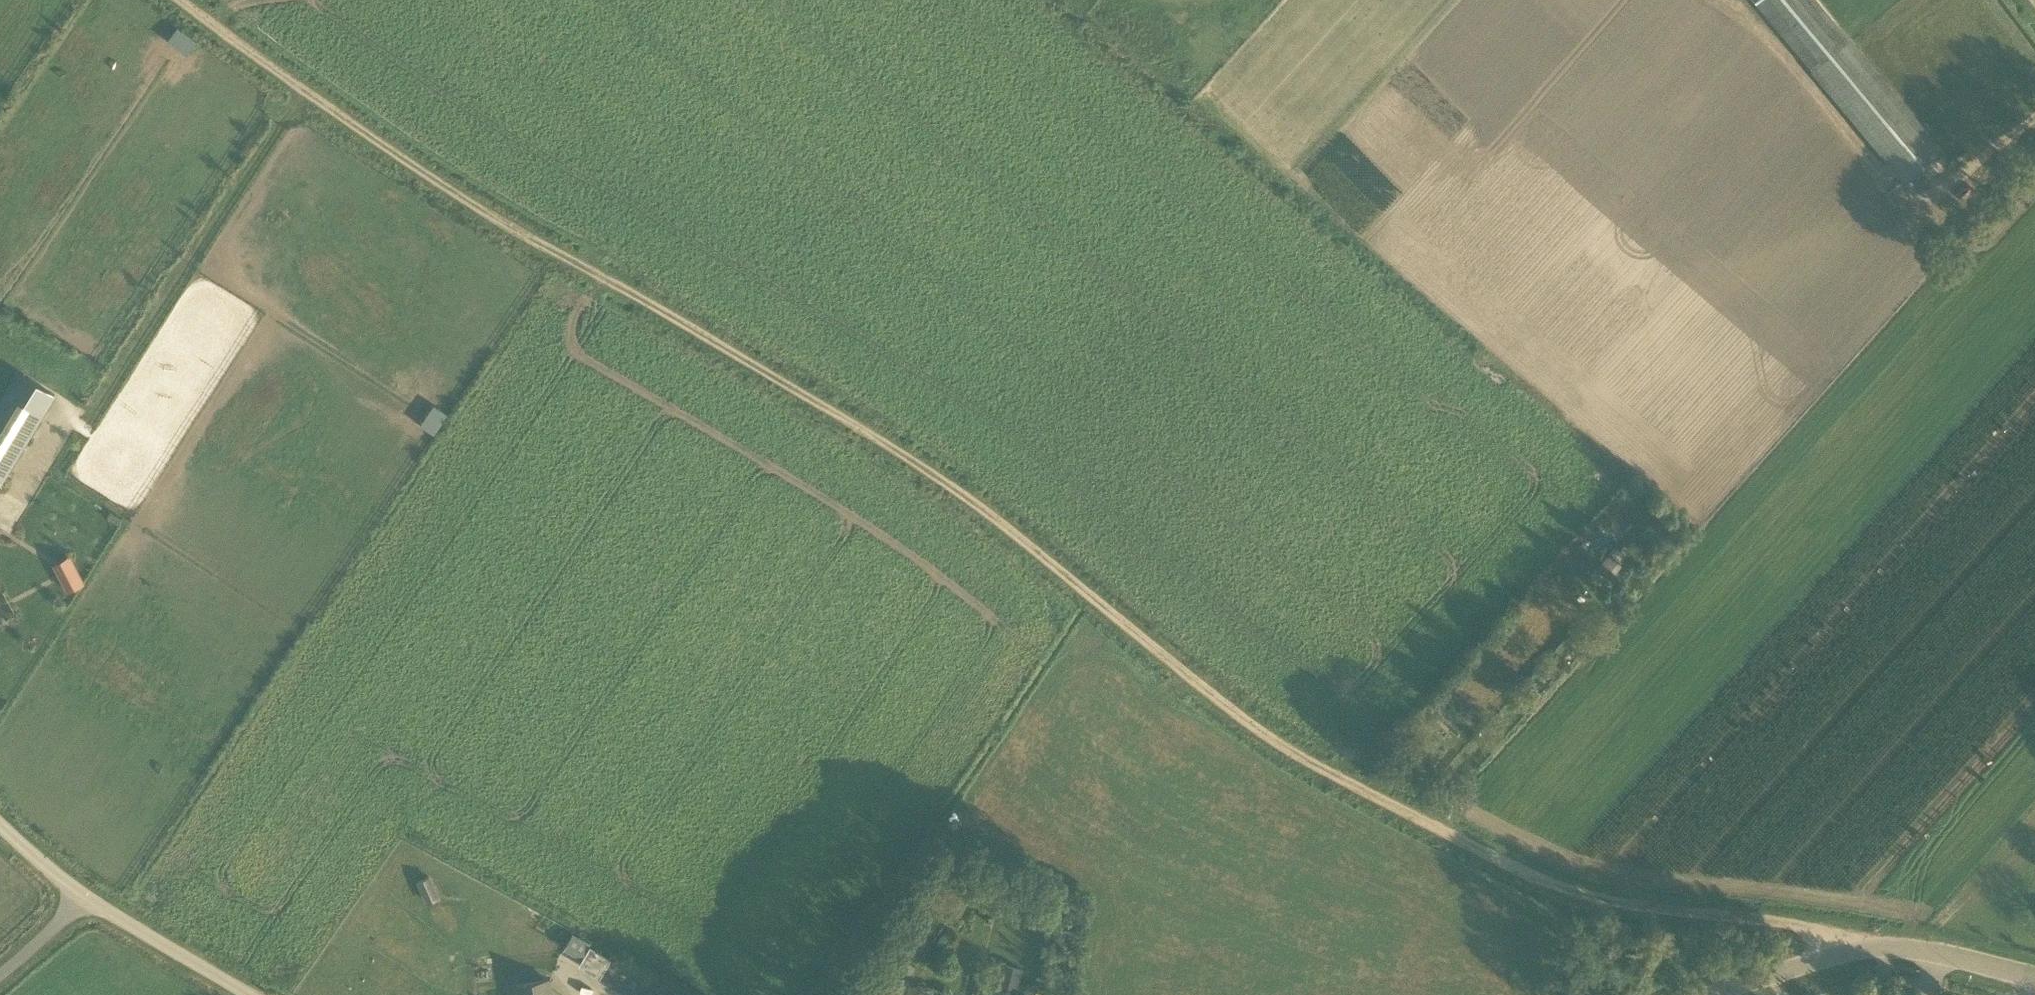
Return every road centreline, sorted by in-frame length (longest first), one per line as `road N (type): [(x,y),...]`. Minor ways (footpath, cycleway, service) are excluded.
road 1 (track): [(1848,950),(1843,942),(1772,924),(1572,893),(1317,768),(1243,726),(976,507),(298,93),(185,0)]
road 2 (track): [(70,435),(298,93)]
road 3 (unclassified): [(2034,977),(1890,946),(1848,950),(1710,994)]
road 4 (unclassified): [(247,994),(95,900)]
road 5 (unclassified): [(0,983),(95,900)]
road 6 (unclassified): [(95,900),(0,822)]

